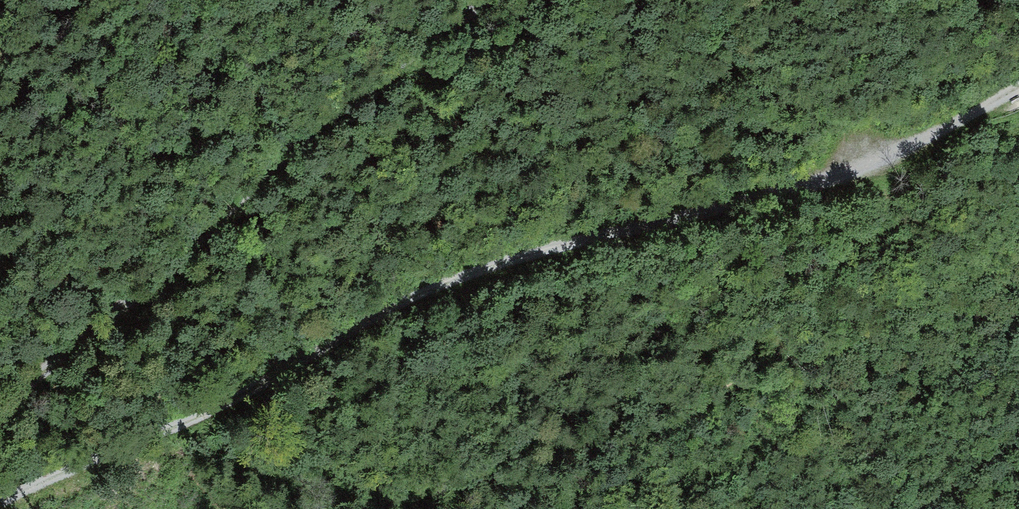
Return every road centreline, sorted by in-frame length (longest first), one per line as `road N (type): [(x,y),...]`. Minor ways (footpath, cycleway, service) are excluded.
road 1 (track): [(779,188),(683,166),(493,228),(276,322),(102,416),(0,486)]
road 2 (track): [(0,398),(346,96),(481,0)]
road 3 (track): [(779,188),(925,135),(1018,83)]

